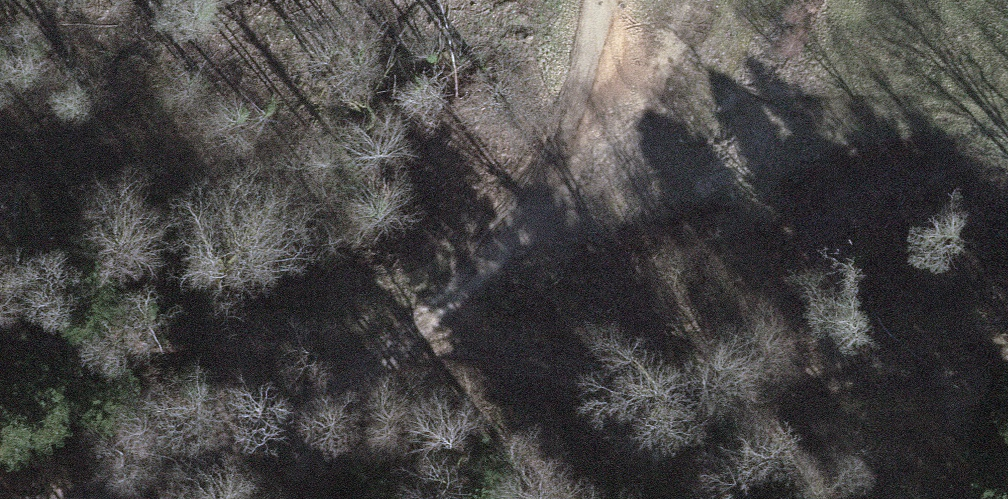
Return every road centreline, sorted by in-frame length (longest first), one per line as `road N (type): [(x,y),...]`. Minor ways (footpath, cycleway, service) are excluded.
road 1 (track): [(0,348),(426,318),(589,366),(677,379),(844,375),(1007,347)]
road 2 (track): [(66,498),(286,417),(413,333),(518,208),(551,140),(594,0)]

